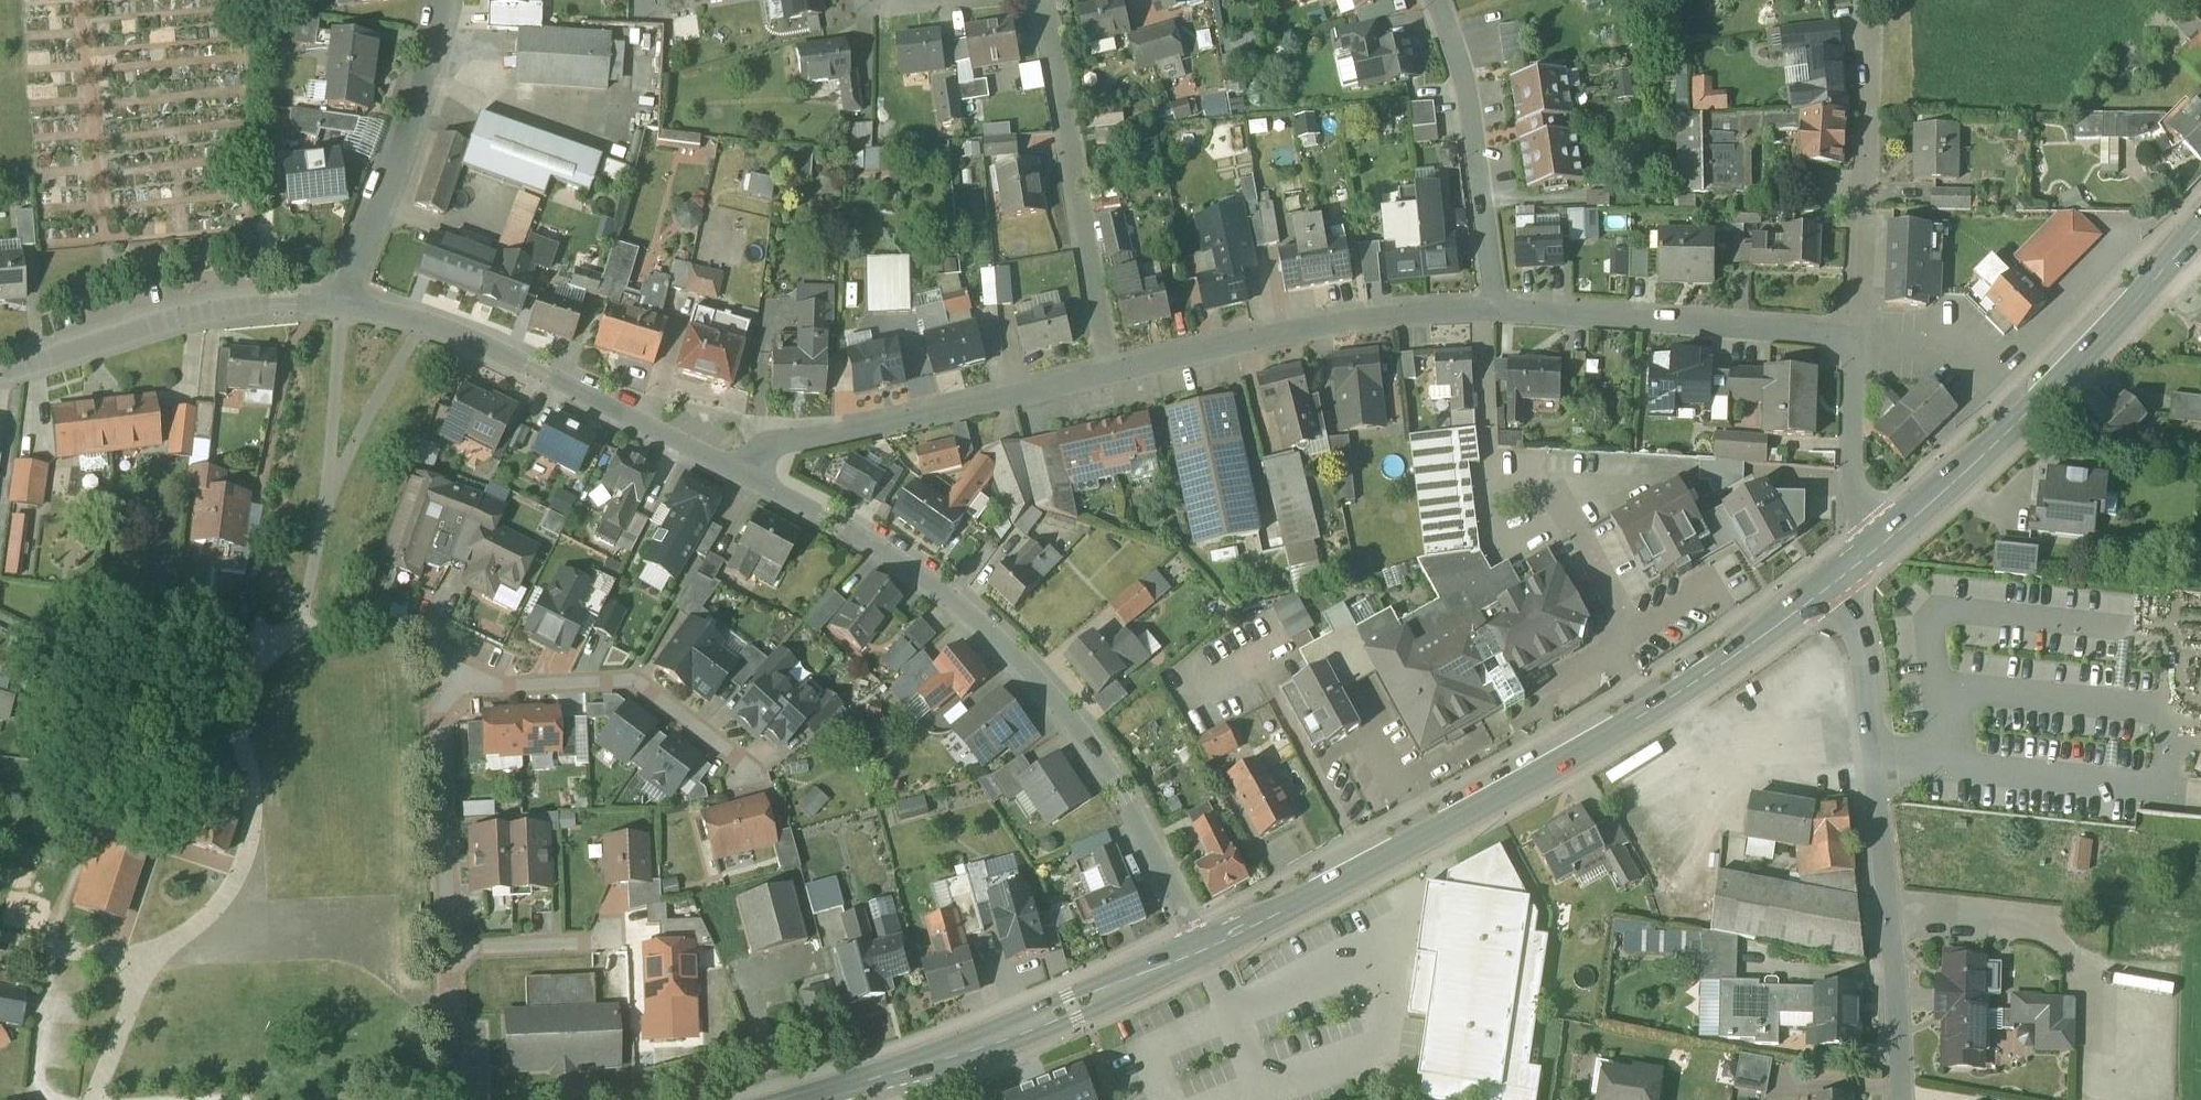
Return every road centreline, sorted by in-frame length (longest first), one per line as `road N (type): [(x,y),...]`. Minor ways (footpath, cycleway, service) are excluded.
road 1 (secondary): [(1830,587),(1603,739),(1200,946)]
road 2 (residential): [(718,458),(925,581),(1033,672),(1139,829),(1200,946)]
road 3 (residential): [(1830,587),(1853,625),(1861,677),(1897,1099)]
road 4 (secondary): [(2200,225),(2042,393),(1884,540)]
road 5 (residential): [(343,301),(431,330),(718,458)]
road 6 (residential): [(718,458),(1108,371)]
road 7 (residential): [(1108,371),(1362,313),(1492,309)]
road 8 (residential): [(1044,0),(1108,371)]
road 9 (residential): [(1492,309),(1856,333)]
road 10 (residential): [(0,367),(202,305),(271,297),(343,301)]
road 11 (residential): [(752,774),(634,681),(440,685)]
road 12 (residential): [(1856,333),(1865,181),(1858,0)]
road 13 (residential): [(1492,309),(1464,105),(1437,0)]
road 14 (residential): [(343,301),(432,0)]
road 15 (secondary): [(1200,946),(924,1065)]
road 16 (residential): [(440,685),(449,951)]
road 17 (residential): [(1884,540),(1852,486),(1856,333)]
road 18 (residential): [(449,951),(617,942)]
road 19 (residential): [(449,951),(454,1099)]
road 20 (secondary): [(924,1065),(799,1099)]

